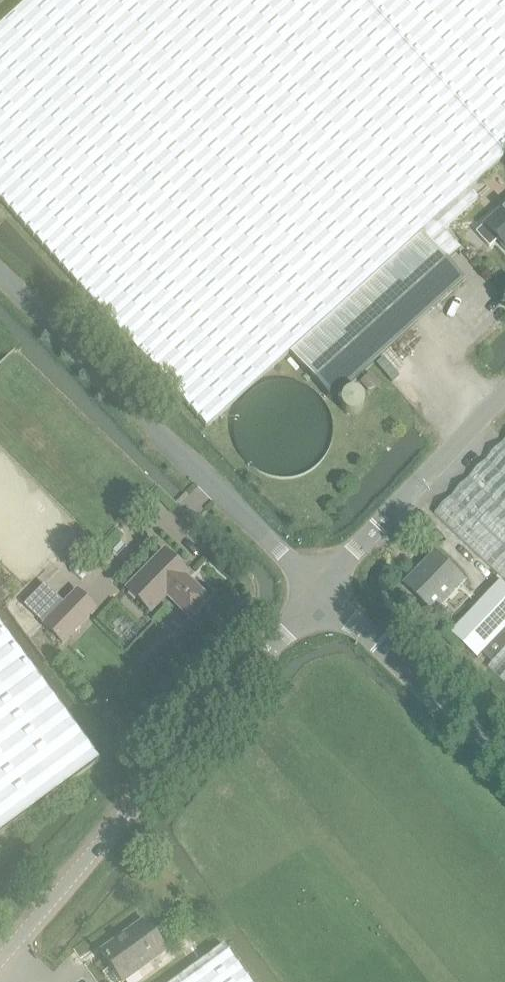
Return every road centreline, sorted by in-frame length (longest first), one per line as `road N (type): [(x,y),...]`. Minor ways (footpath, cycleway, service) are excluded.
road 1 (tertiary): [(320,593),(0,960)]
road 2 (unclassified): [(0,271),(320,593)]
road 3 (unclassified): [(320,593),(504,393)]
road 4 (tertiary): [(504,763),(320,593)]

